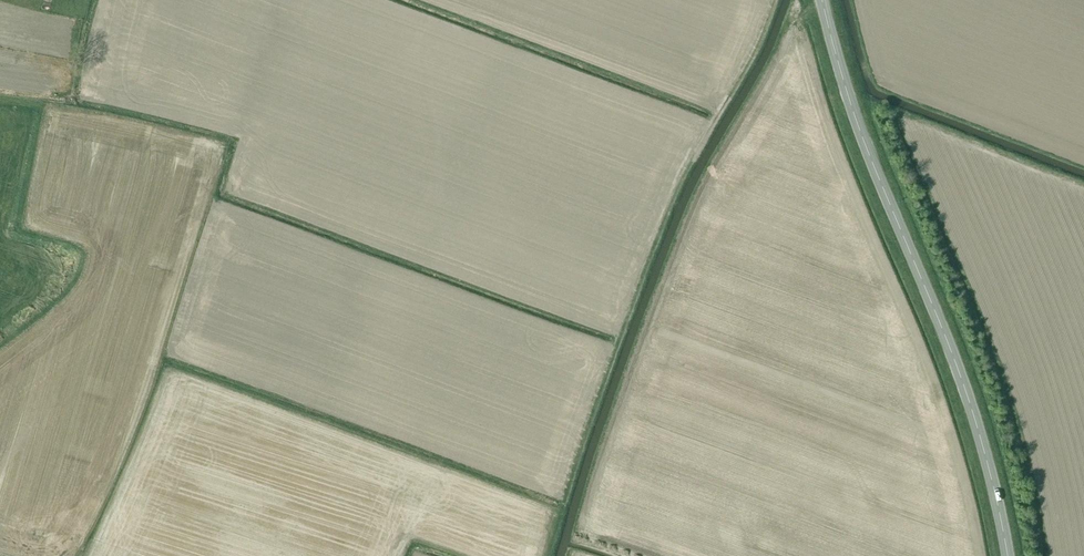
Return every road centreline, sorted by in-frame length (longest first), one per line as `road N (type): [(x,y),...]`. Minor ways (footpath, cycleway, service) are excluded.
road 1 (secondary): [(1007,555),(963,384),(858,126),(822,0)]

